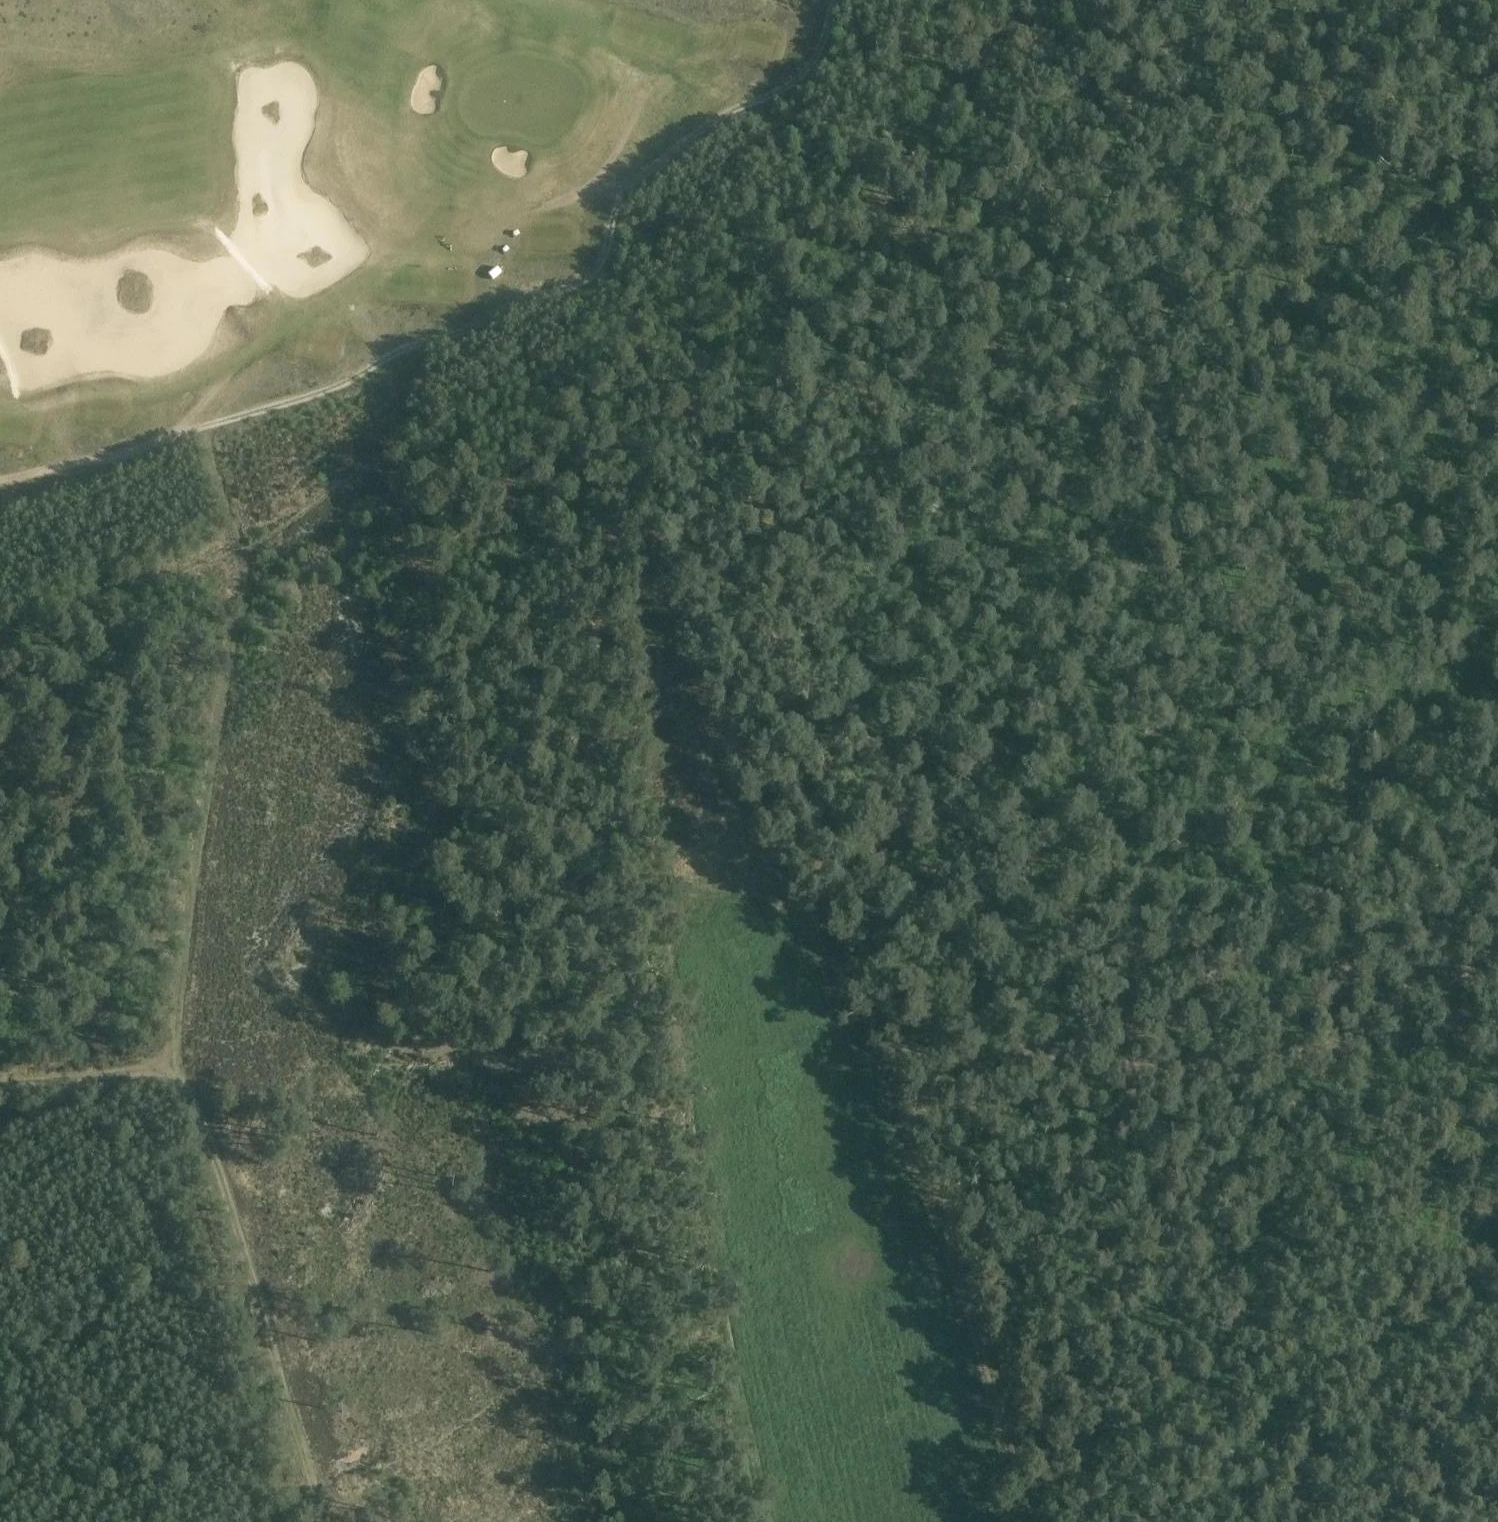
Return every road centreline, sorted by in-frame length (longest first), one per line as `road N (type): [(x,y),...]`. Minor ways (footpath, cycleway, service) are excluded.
road 1 (track): [(218,468),(247,572),(174,1065),(195,1108),(317,1521)]
road 2 (track): [(0,479),(183,438),(300,398),(545,287),(595,278),(615,200),(673,147),(789,88),(824,44),(836,0)]
road 3 (track): [(872,1056),(992,1047),(1229,1067),(1340,1048),(1497,953)]
road 4 (track): [(0,1088),(174,1065)]

